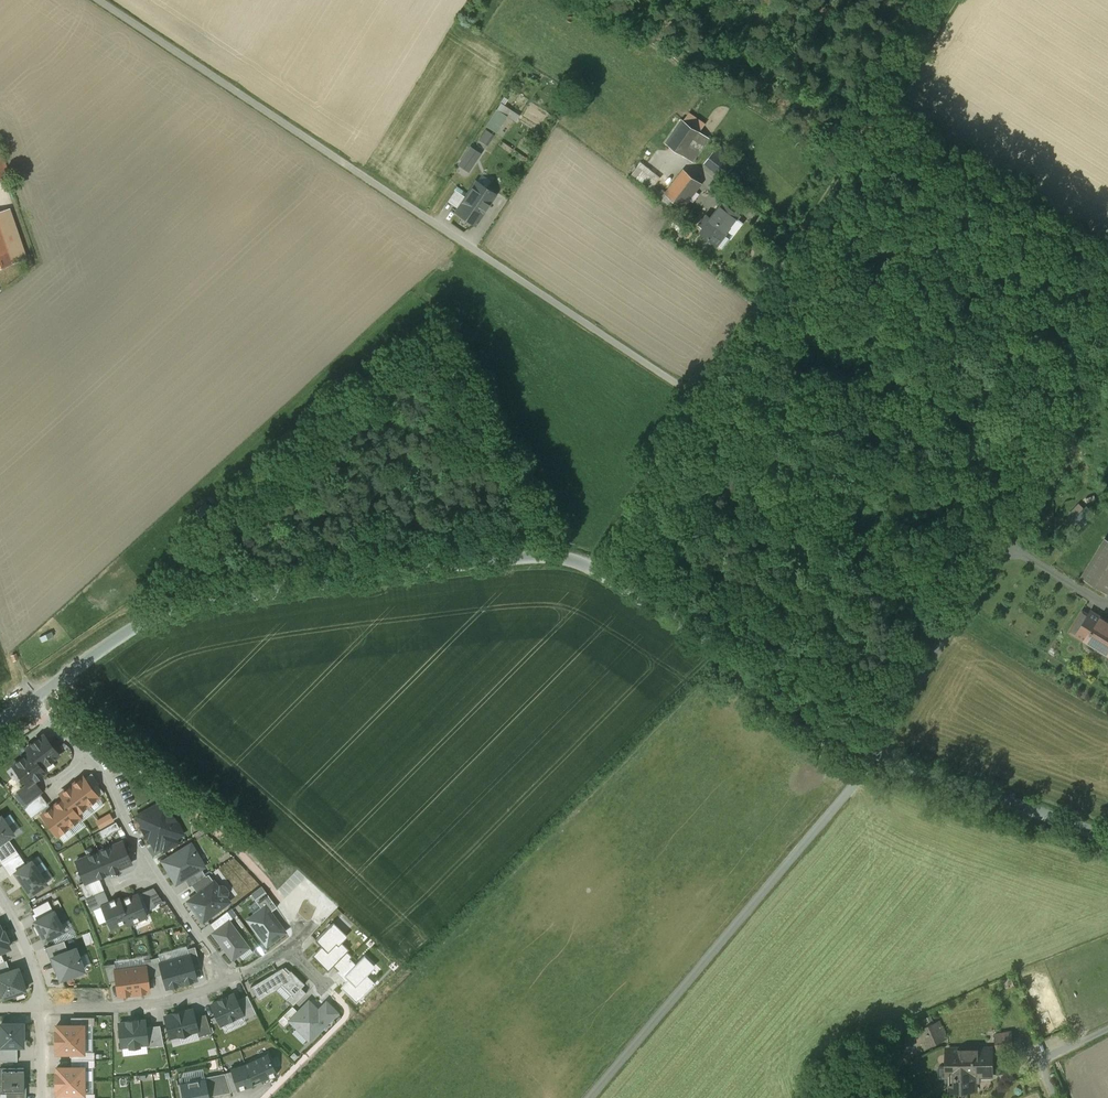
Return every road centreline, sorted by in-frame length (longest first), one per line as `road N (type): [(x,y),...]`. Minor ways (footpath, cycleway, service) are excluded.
road 1 (unclassified): [(99,0),(701,400)]
road 2 (residential): [(592,567),(541,555),(493,560),(173,611),(122,635),(28,703)]
road 3 (unclassified): [(1107,375),(884,727),(878,757)]
road 4 (residential): [(590,1097),(878,757)]
road 5 (residential): [(878,757),(592,567)]
road 6 (track): [(800,241),(954,0)]
road 7 (residential): [(1107,839),(878,757)]
road 8 (residential): [(592,567),(701,400)]
road 9 (residential): [(42,1009),(151,1006),(226,979)]
road 10 (residential): [(701,400),(800,241)]
road 11 (residential): [(89,754),(155,873)]
road 12 (residential): [(155,873),(226,979)]

